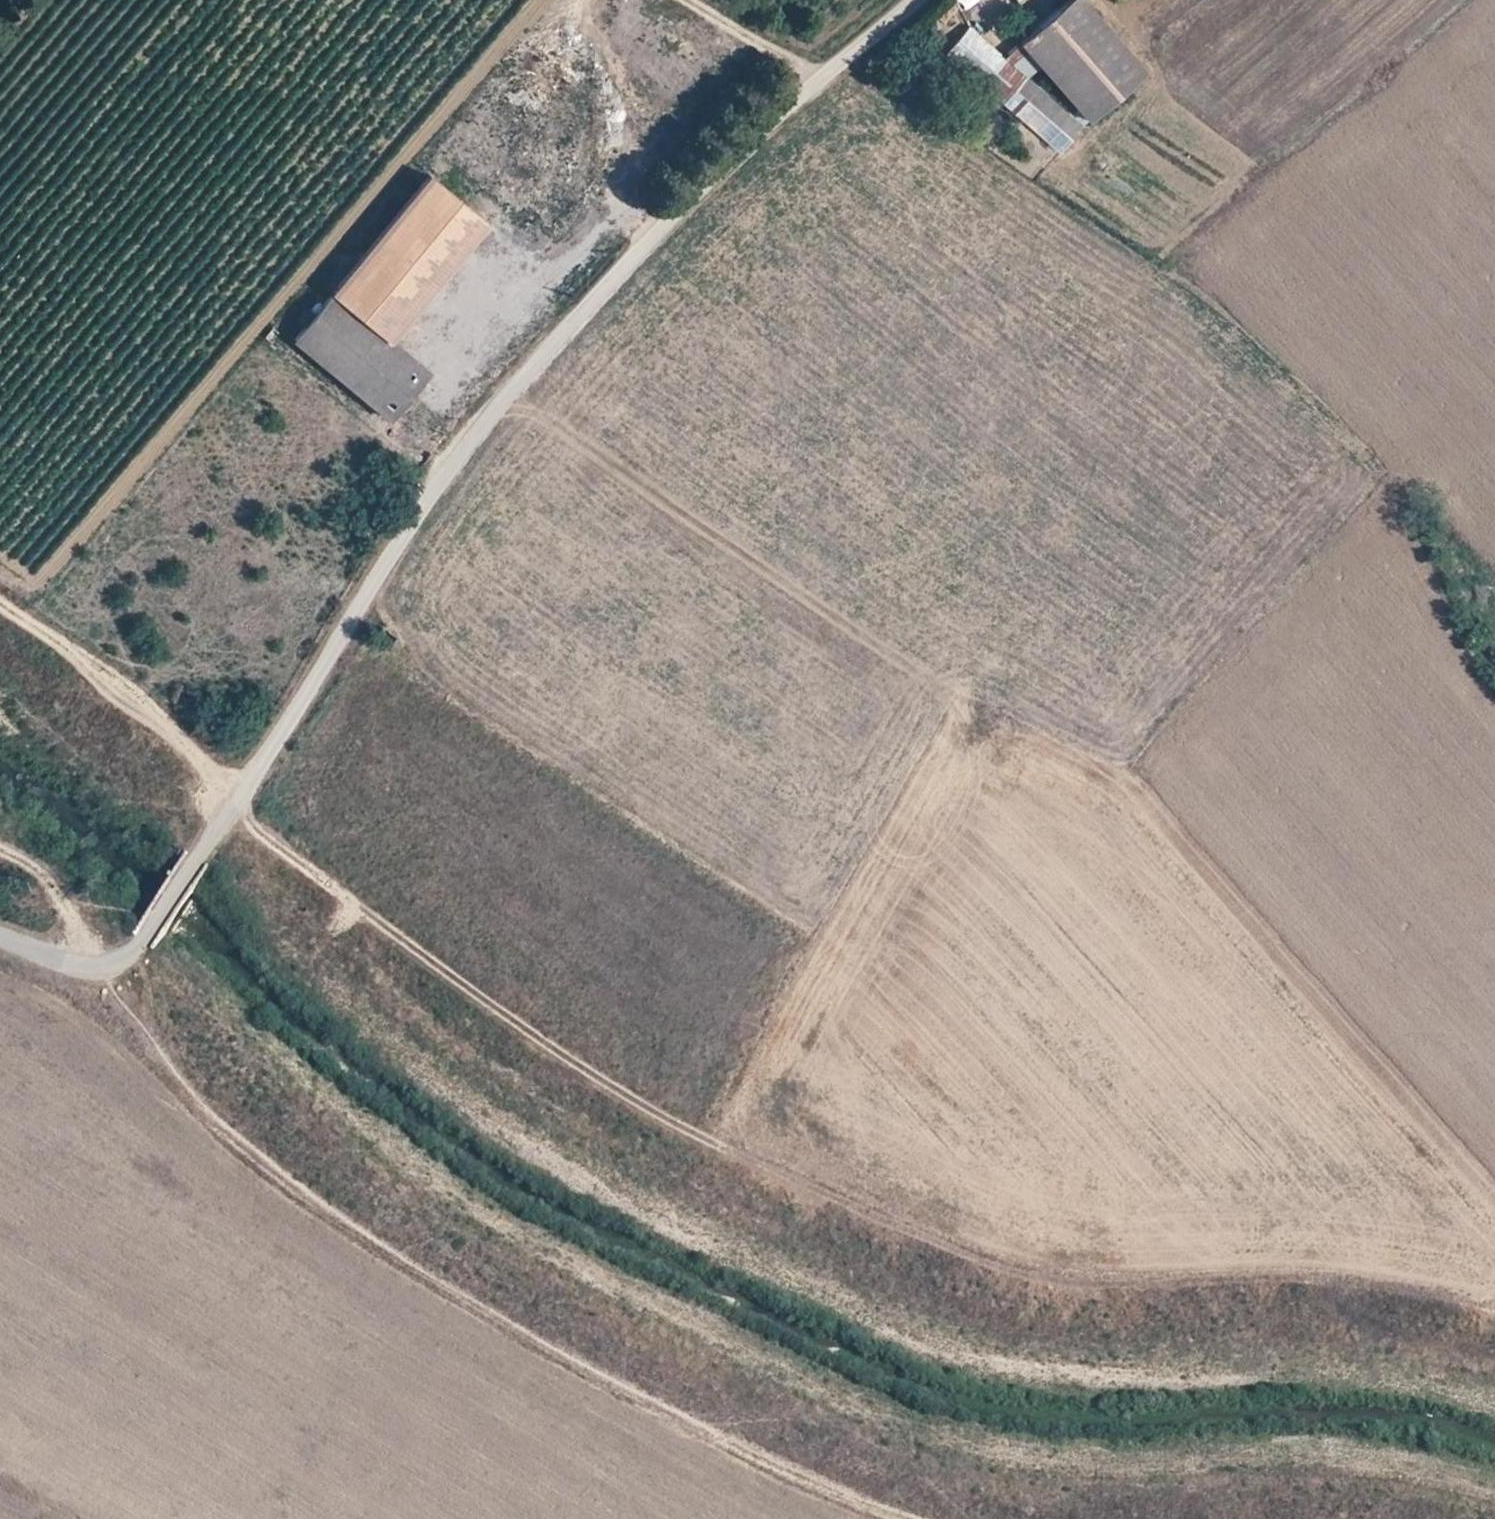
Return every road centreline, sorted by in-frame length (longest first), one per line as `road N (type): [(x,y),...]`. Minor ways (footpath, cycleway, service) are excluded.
road 1 (track): [(127,953),(460,1199),(764,1367),(902,1423),(1020,1461),(1329,1463),(1494,1489)]
road 2 (unclassified): [(912,0),(666,225),(530,368),(447,474),(142,941),(114,964),(71,967),(0,940)]
road 3 (track): [(0,696),(90,777),(203,848)]
road 4 (track): [(0,838),(60,886),(92,965)]

